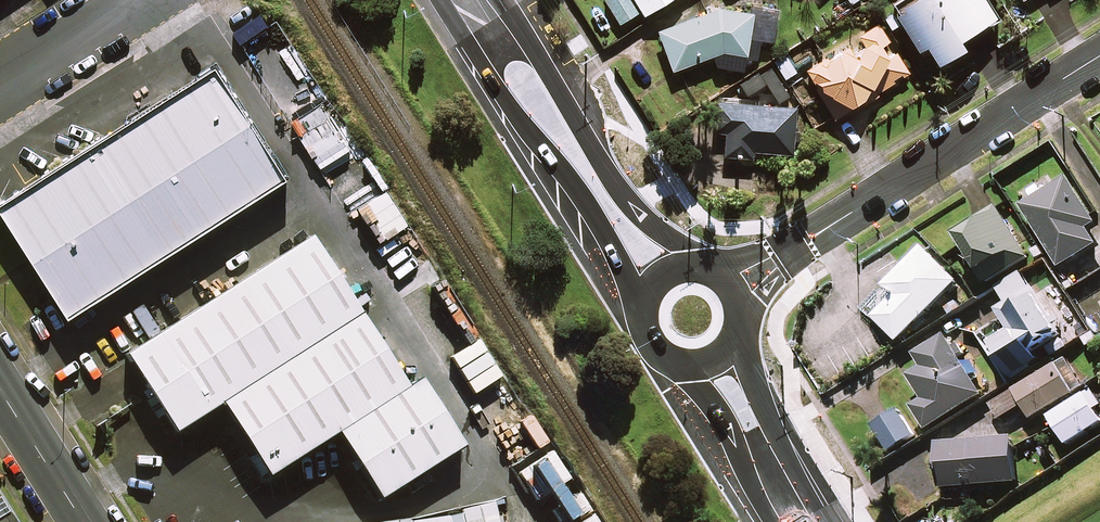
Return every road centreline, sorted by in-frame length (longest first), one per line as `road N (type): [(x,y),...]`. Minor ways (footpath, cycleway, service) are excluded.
road 1 (residential): [(736,285),(1099,57)]
road 2 (secondary): [(640,308),(600,226),(443,0)]
road 3 (secondary): [(497,0),(627,201),(708,264)]
road 4 (secondary): [(741,333),(775,434),(822,521)]
road 5 (secondary): [(774,521),(722,419),(675,367)]
road 6 (unclassified): [(0,80),(133,0)]
road 7 (tertiary): [(83,521),(0,391)]

